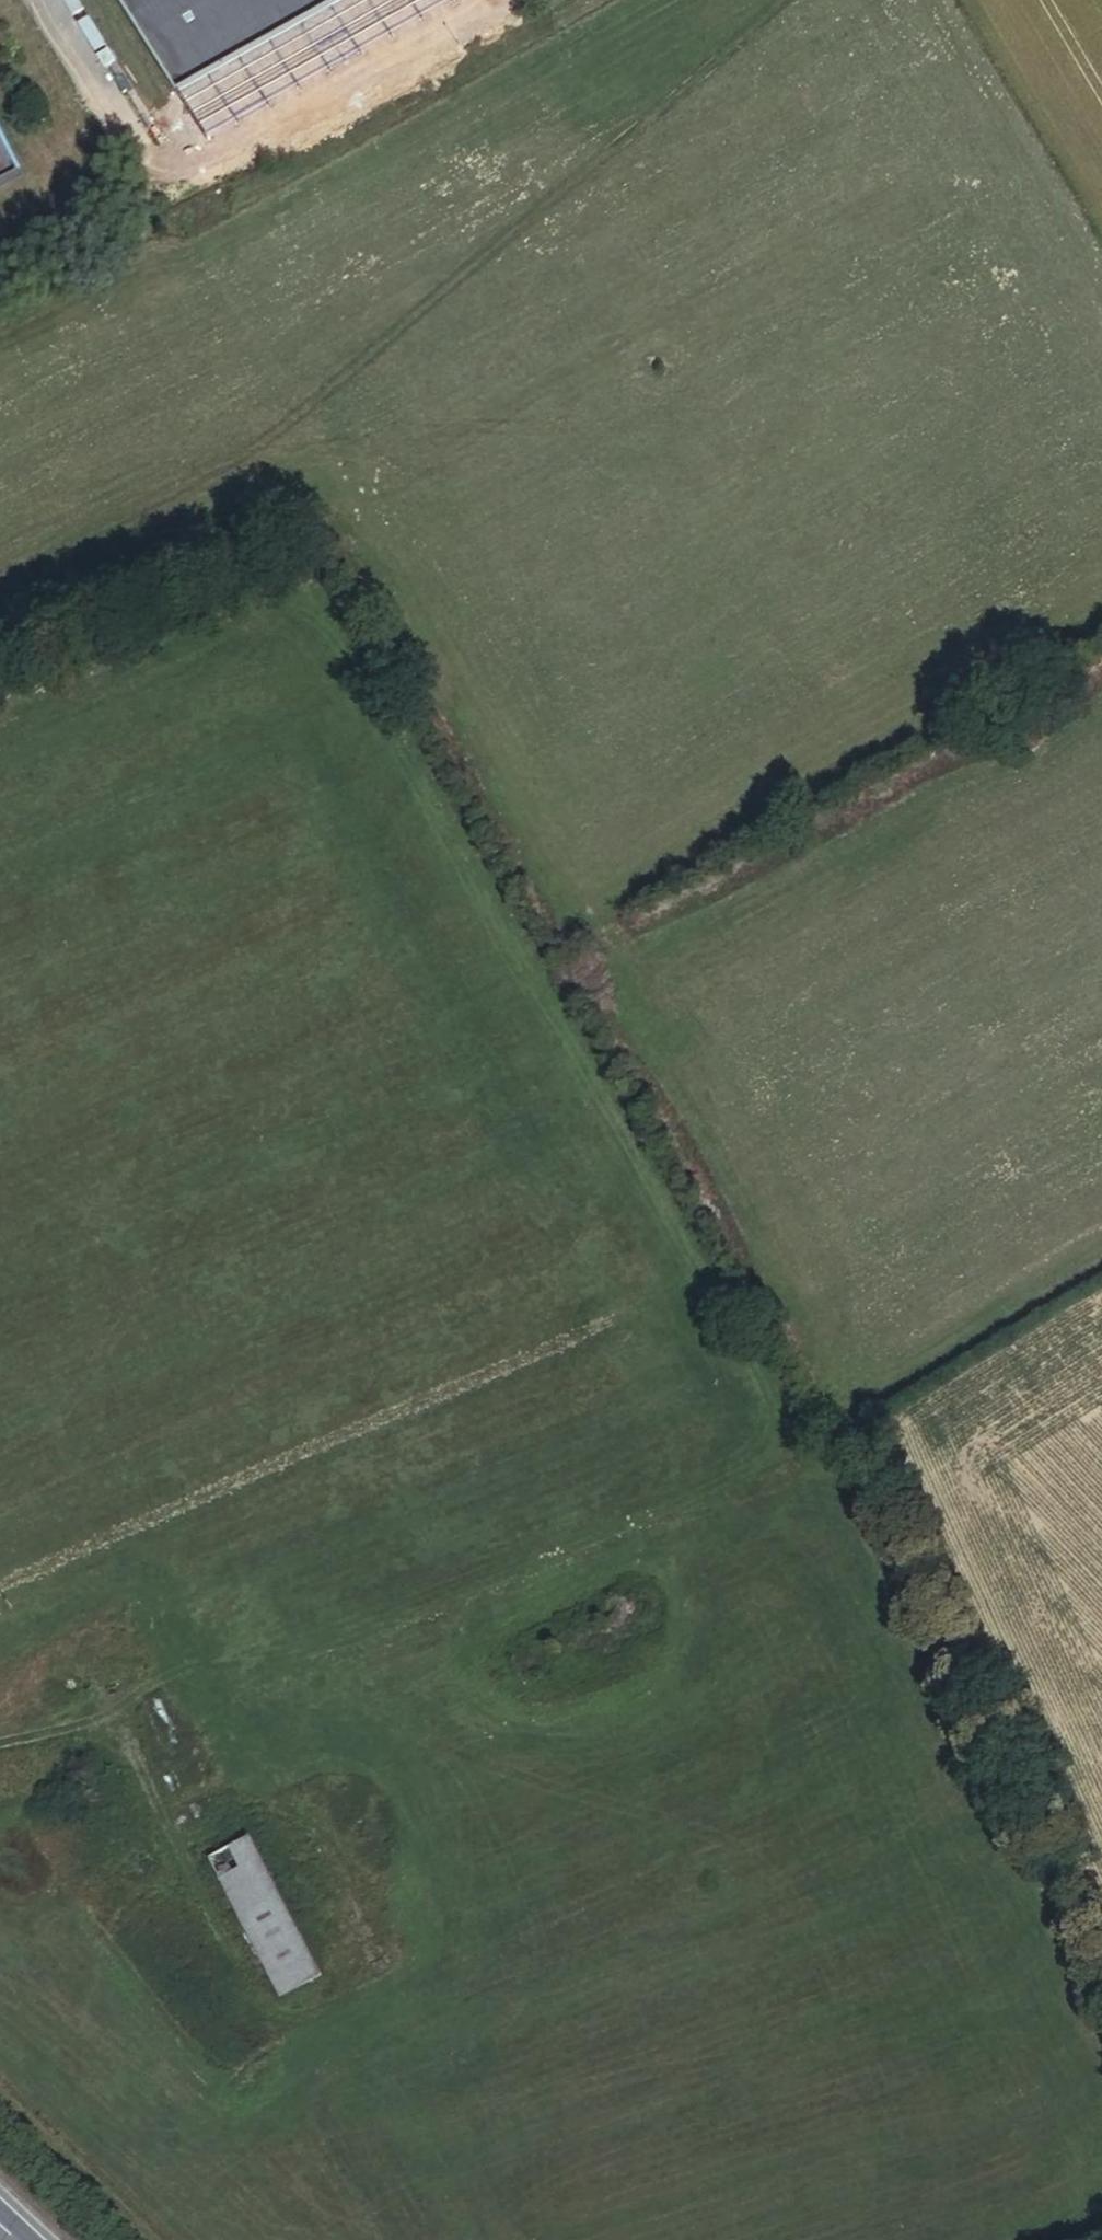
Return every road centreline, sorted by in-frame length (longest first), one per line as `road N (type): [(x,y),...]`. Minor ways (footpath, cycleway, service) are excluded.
road 1 (track): [(0,1747),(109,1728),(215,1928)]

